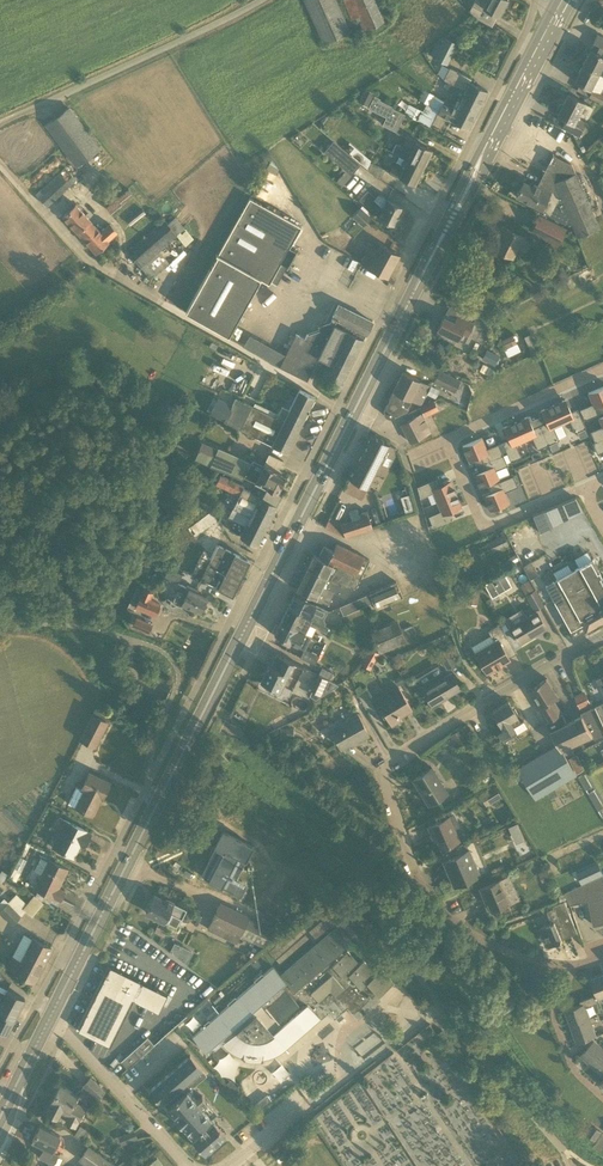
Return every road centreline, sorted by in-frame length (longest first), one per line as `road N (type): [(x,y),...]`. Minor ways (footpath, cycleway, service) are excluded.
road 1 (primary): [(50,1017),(456,212)]
road 2 (residential): [(574,964),(520,957),(438,907),(379,771),(602,635)]
road 3 (residential): [(261,0),(0,125)]
road 4 (residential): [(602,369),(446,439),(485,529)]
road 5 (residential): [(190,1165),(50,1017)]
road 6 (primary): [(485,153),(566,0)]
road 7 (residential): [(574,964),(556,1023),(575,1070),(602,1098)]

